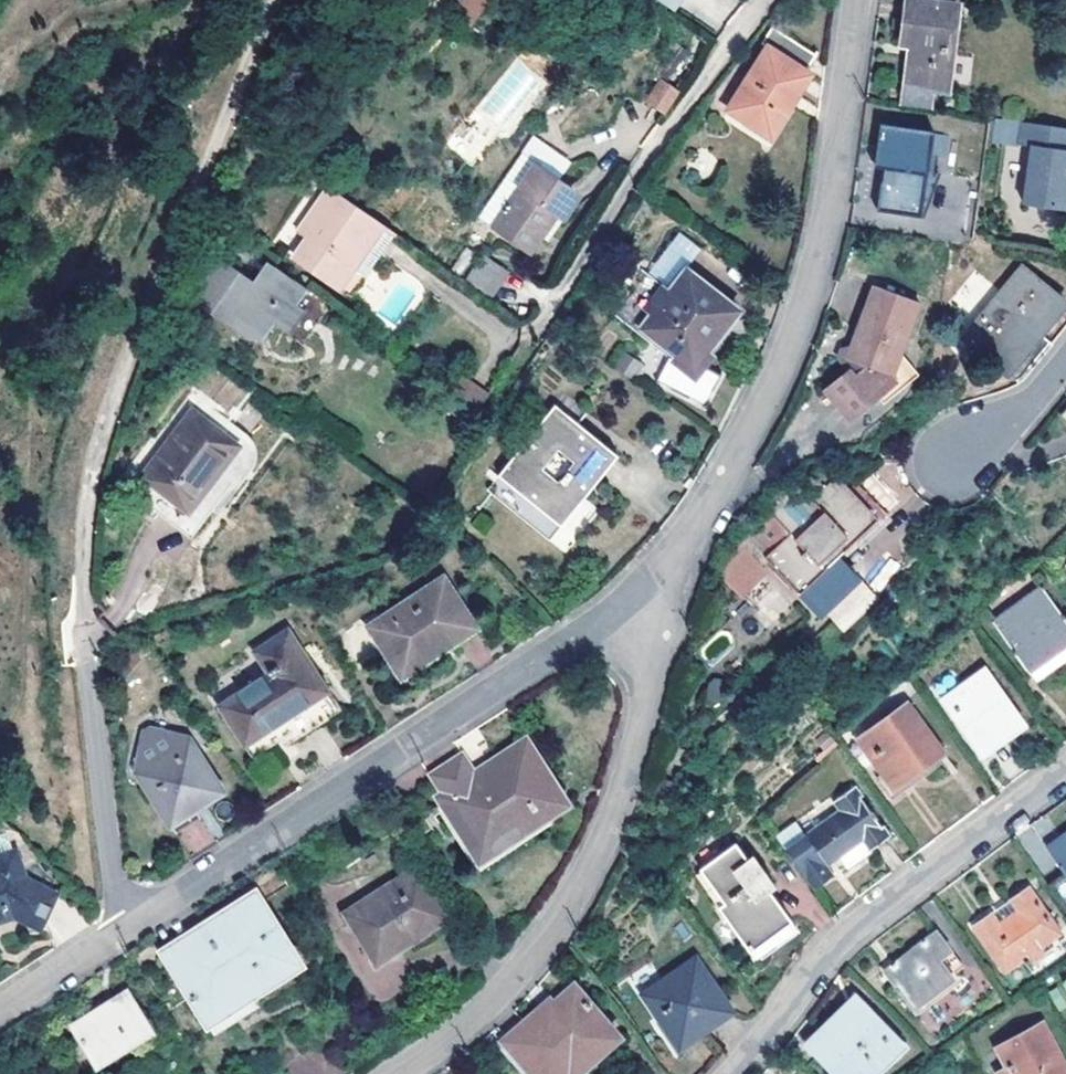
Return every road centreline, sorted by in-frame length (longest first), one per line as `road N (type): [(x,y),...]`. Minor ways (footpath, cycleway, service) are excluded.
road 1 (residential): [(641,586),(0,1010)]
road 2 (residential): [(857,0),(818,249),(792,342),(713,492),(641,586)]
road 3 (residential): [(641,586),(648,668),(626,779),(598,848),(541,943),(501,989),(388,1073)]
road 4 (residential): [(732,1073),(831,947),(1065,769)]
road 5 (residential): [(1065,364),(1030,401),(950,459)]

